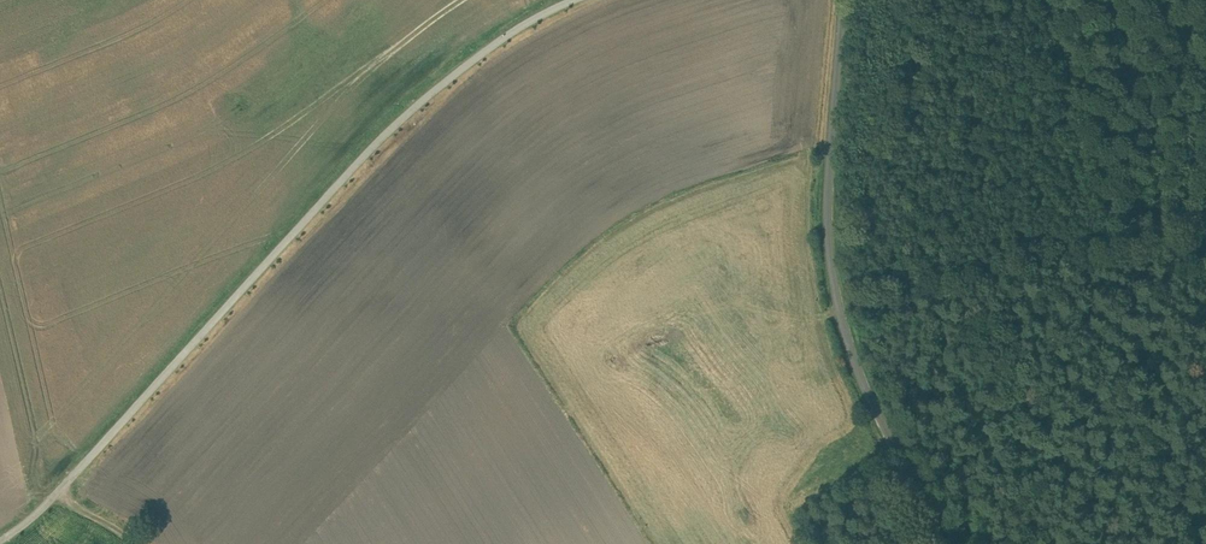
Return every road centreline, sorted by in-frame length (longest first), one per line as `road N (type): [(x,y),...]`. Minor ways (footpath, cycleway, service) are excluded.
road 1 (unclassified): [(573,0),(514,30),(395,125),(54,495),(0,540)]
road 2 (unclassified): [(943,543),(859,374),(831,268),(829,134),(843,0)]

